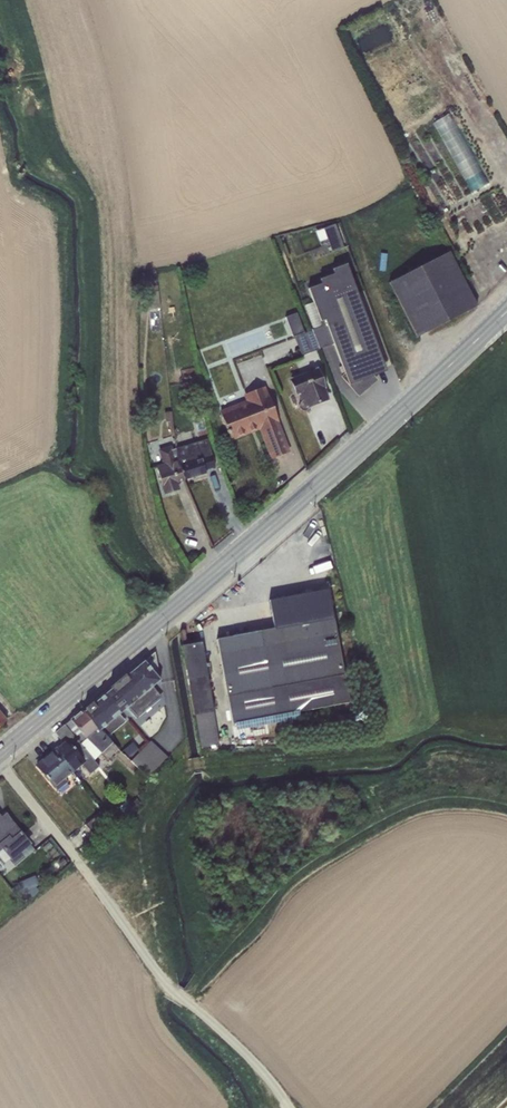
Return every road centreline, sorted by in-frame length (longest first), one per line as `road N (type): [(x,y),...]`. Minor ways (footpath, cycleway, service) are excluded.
road 1 (secondary): [(506,309),(0,753)]
road 2 (unclassified): [(0,764),(160,977),(248,1057),(288,1107)]

